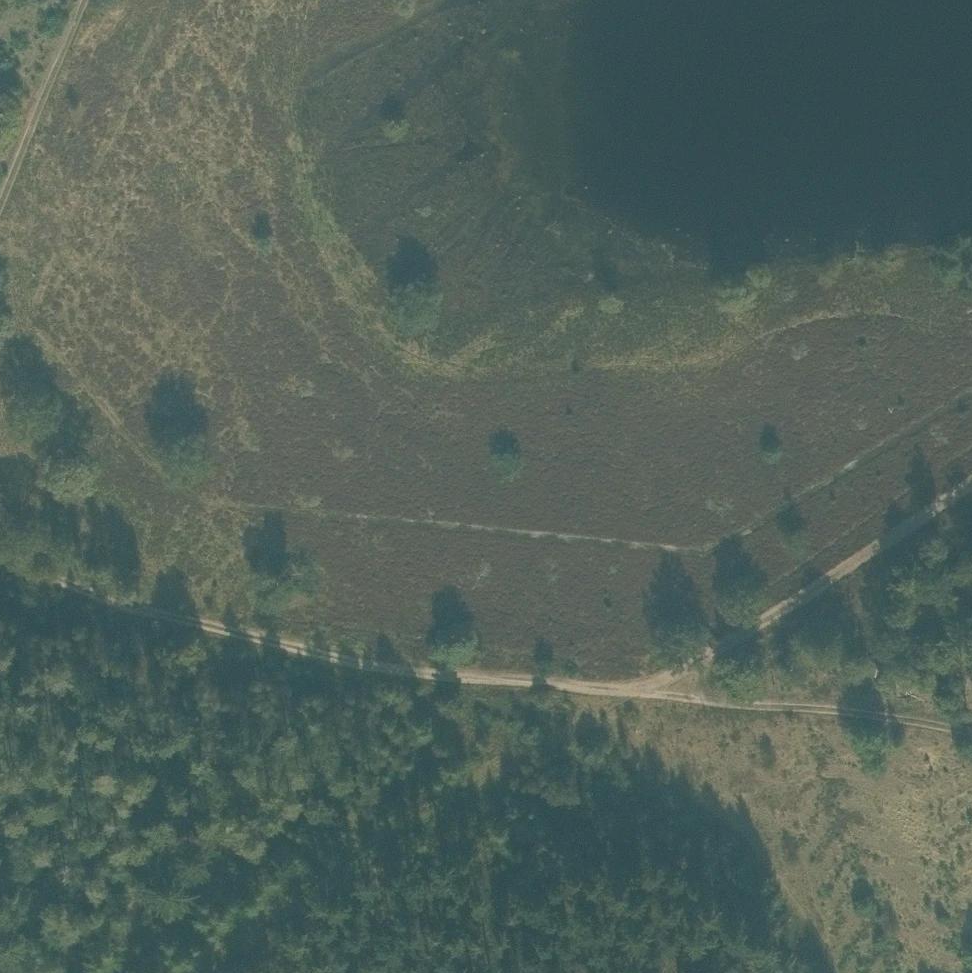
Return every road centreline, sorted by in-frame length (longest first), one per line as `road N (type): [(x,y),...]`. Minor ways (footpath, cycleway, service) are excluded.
road 1 (track): [(971,733),(460,675),(341,653),(186,622),(0,545)]
road 2 (track): [(636,692),(742,641),(971,485)]
road 3 (track): [(0,191),(90,0)]

